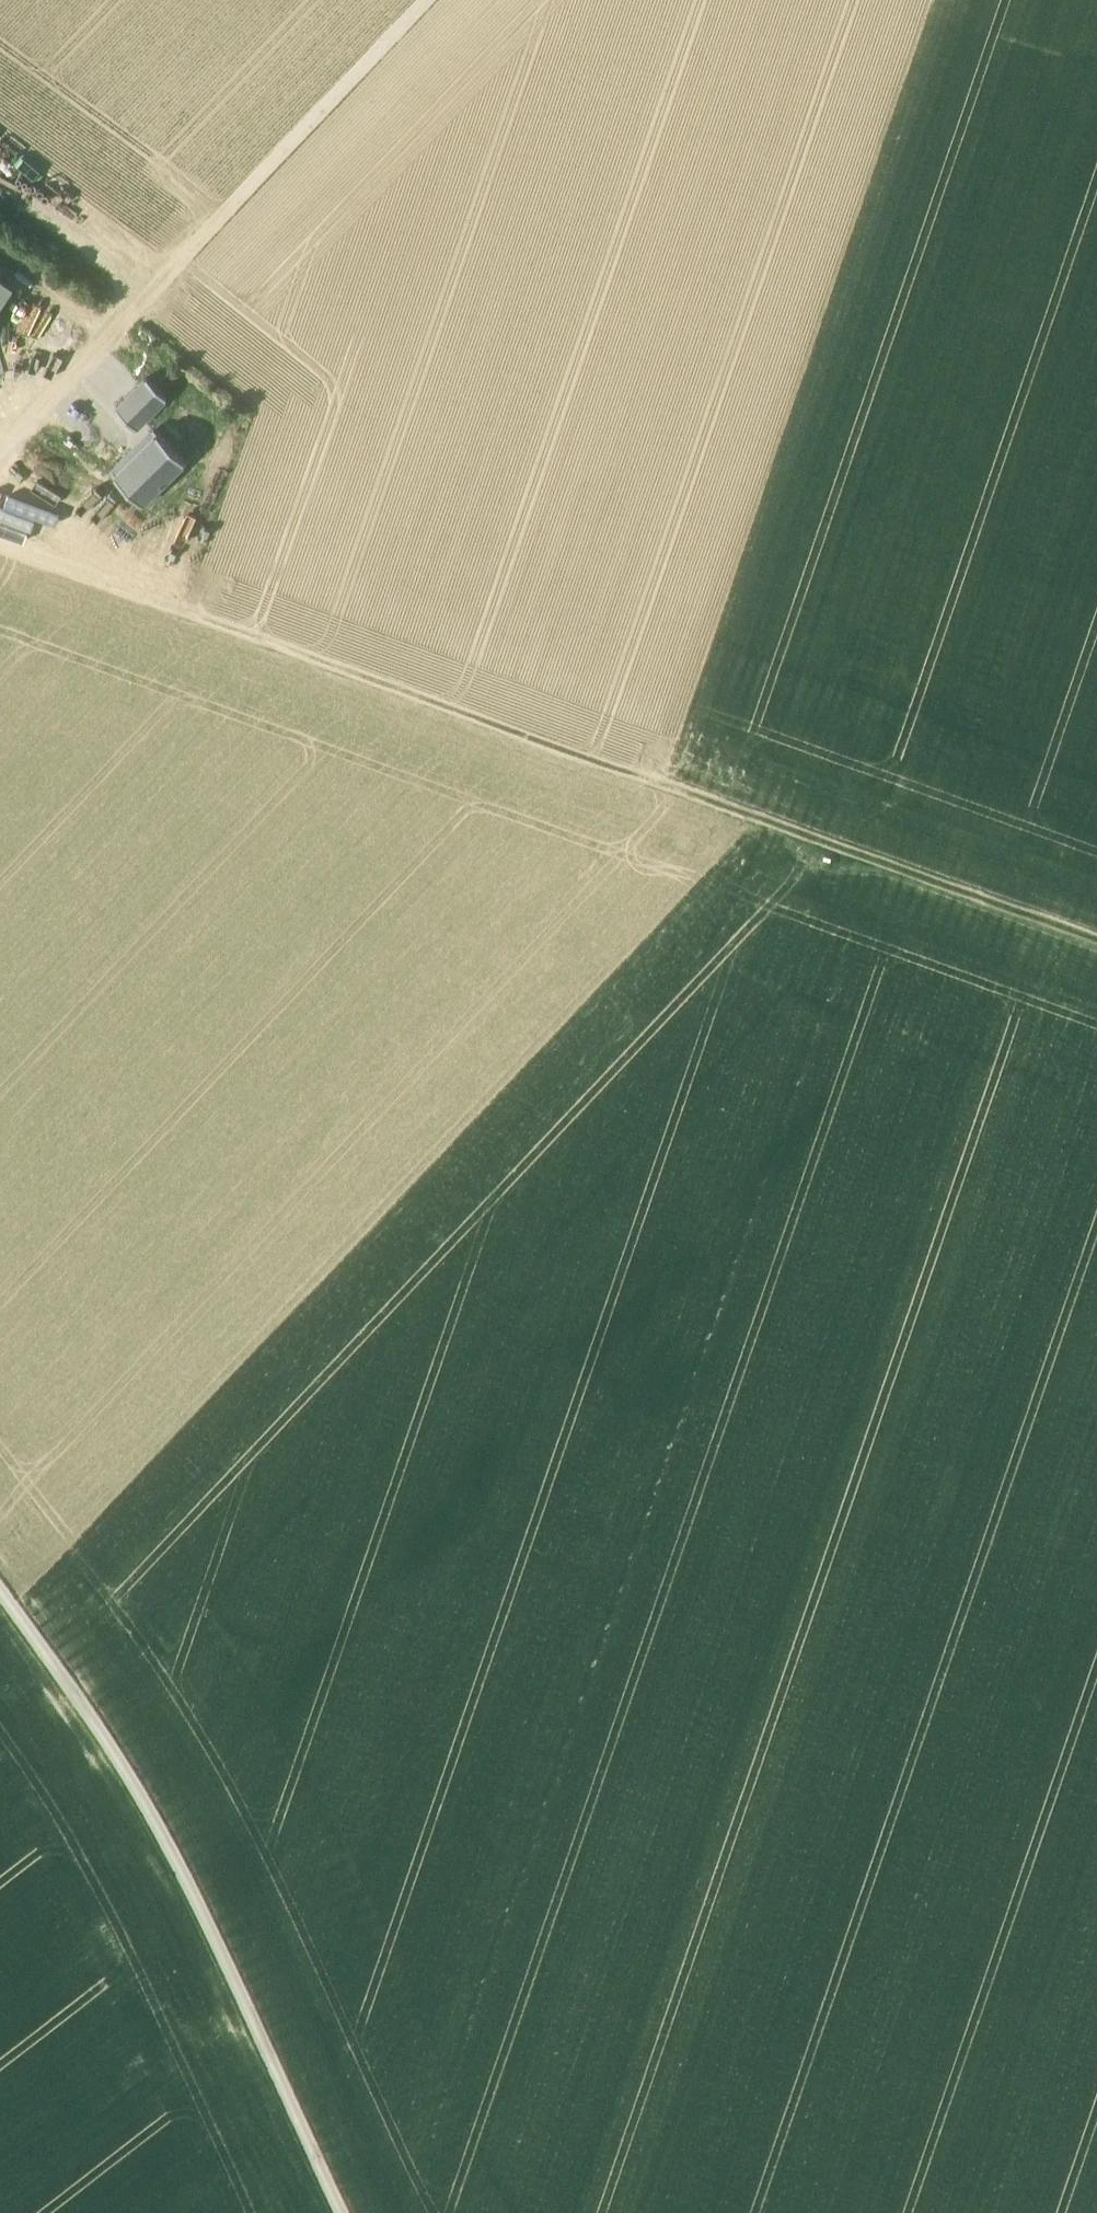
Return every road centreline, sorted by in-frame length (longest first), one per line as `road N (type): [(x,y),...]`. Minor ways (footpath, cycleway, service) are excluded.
road 1 (track): [(1096,939),(0,537)]
road 2 (track): [(0,1587),(137,1786),(221,1945),(343,2212)]
road 3 (track): [(427,0),(0,456)]

